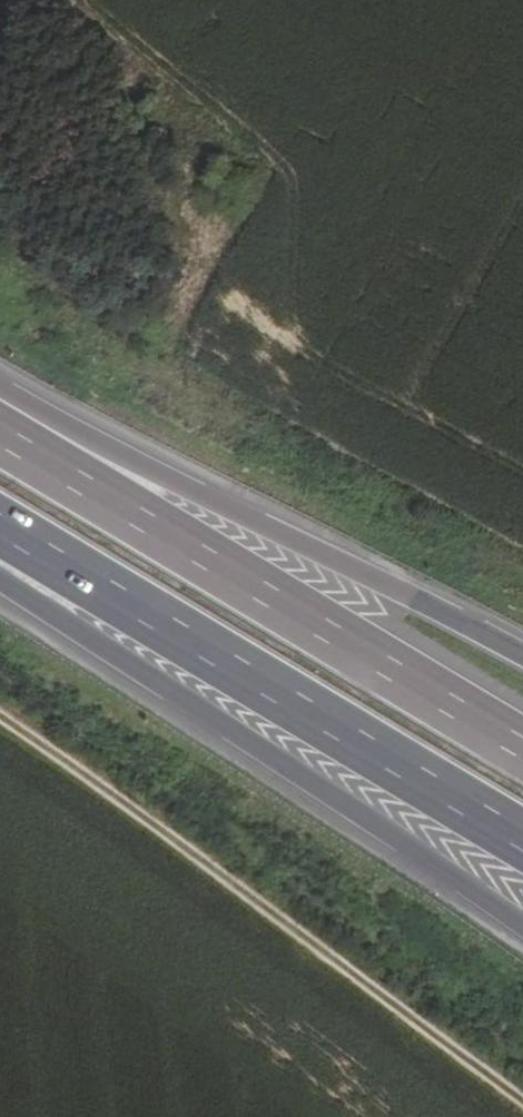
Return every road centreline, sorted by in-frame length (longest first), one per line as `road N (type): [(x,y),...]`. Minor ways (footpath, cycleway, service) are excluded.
road 1 (track): [(0,720),(522,1106)]
road 2 (motorway): [(0,587),(522,939)]
road 3 (motorway): [(522,751),(0,437)]
road 4 (motorway): [(0,528),(522,841)]
road 5 (motorway): [(522,665),(45,421),(0,417)]

